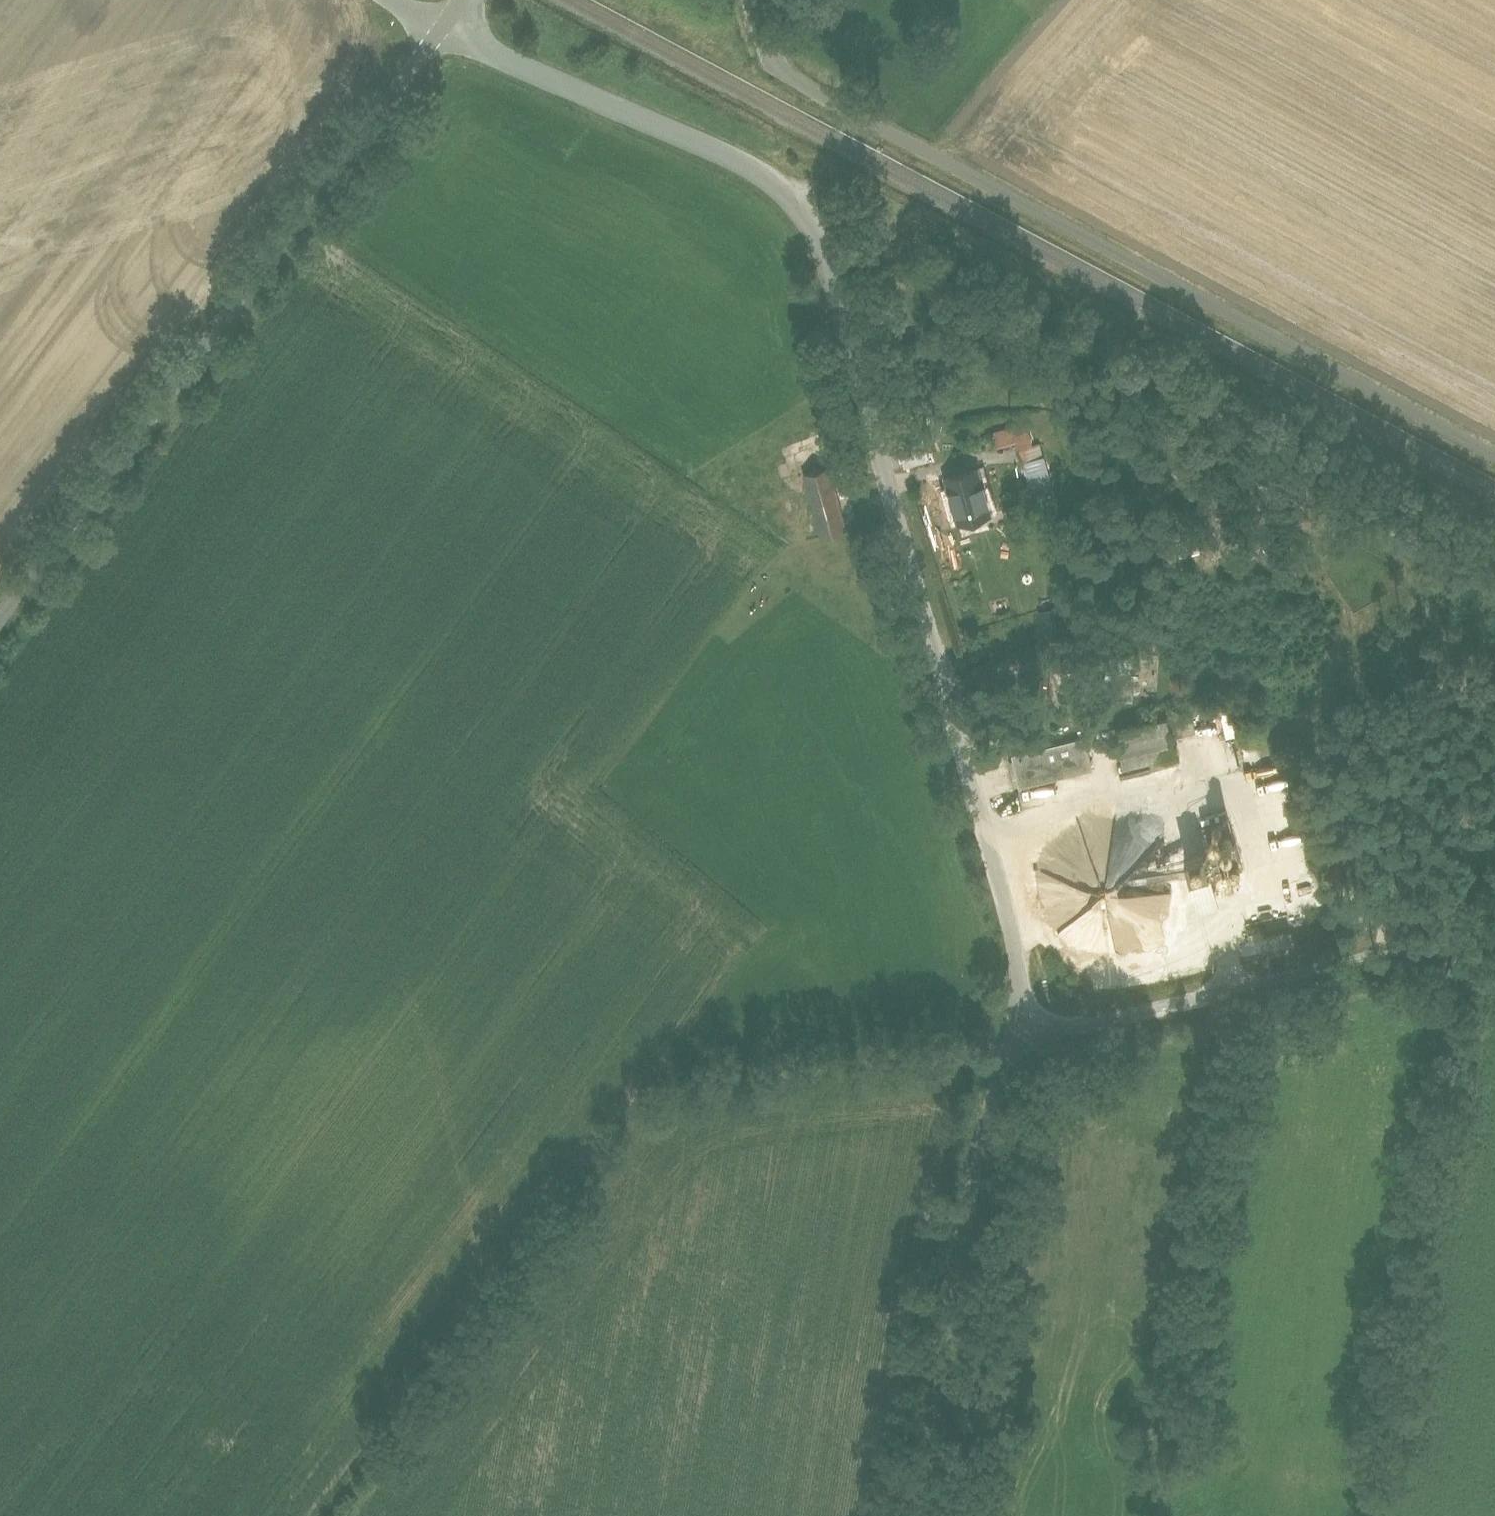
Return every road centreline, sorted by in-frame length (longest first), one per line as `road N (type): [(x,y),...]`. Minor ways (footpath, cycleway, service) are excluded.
road 1 (residential): [(440,31),(713,146),(799,204),(824,242),(1038,1030)]
road 2 (residential): [(1494,445),(774,68)]
road 3 (residential): [(0,623),(440,31)]
road 4 (residential): [(1038,1030),(943,1515)]
road 5 (residential): [(1038,1030),(1494,923)]

